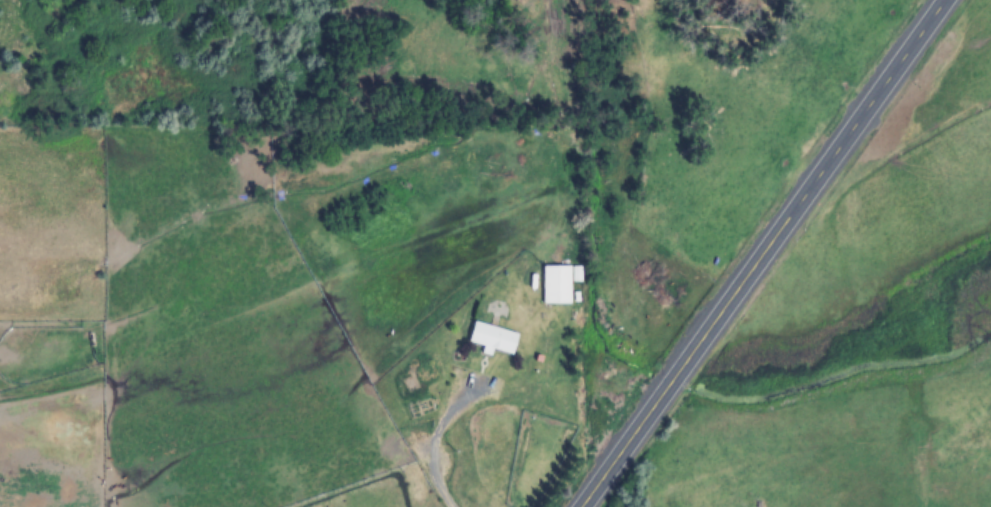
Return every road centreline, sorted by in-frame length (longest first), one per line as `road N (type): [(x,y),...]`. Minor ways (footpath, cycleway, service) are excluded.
road 1 (primary): [(577,506),(942,0)]

